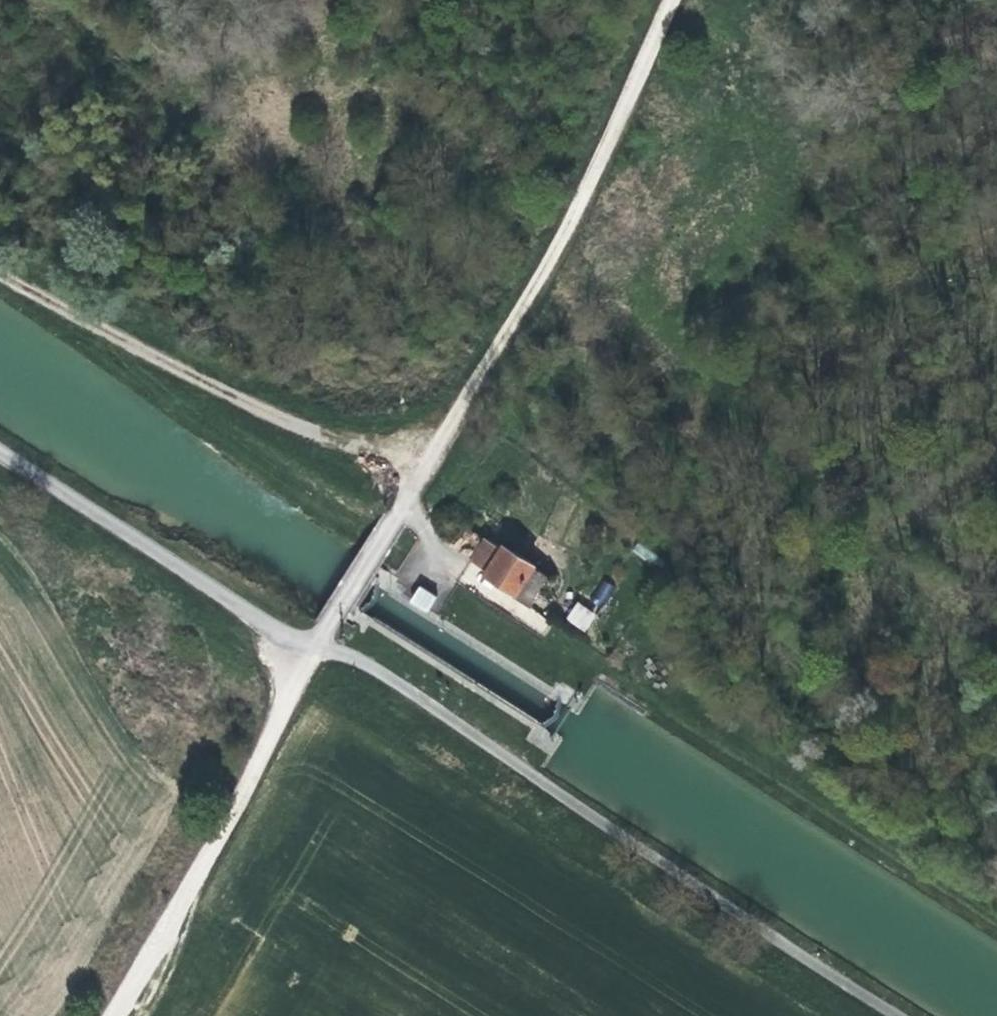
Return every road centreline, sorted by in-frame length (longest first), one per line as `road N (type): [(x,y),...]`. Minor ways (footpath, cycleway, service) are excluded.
road 1 (track): [(650,40),(686,78),(708,158),(685,189),(680,228),(639,275),(644,315),(701,387),(753,427),(793,491),(965,625),(996,633)]
road 2 (track): [(311,647),(543,267),(600,160),(667,0)]
road 3 (track): [(394,511),(468,577),(605,663),(656,584),(682,520),(685,458),(698,426),(729,403)]
road 4 (track): [(394,511),(0,266)]
road 5 (track): [(605,663),(996,911)]
road 6 (track): [(311,647),(115,1015)]
road 7 (track): [(708,158),(733,152),(758,168),(767,195),(762,217),(655,330)]

